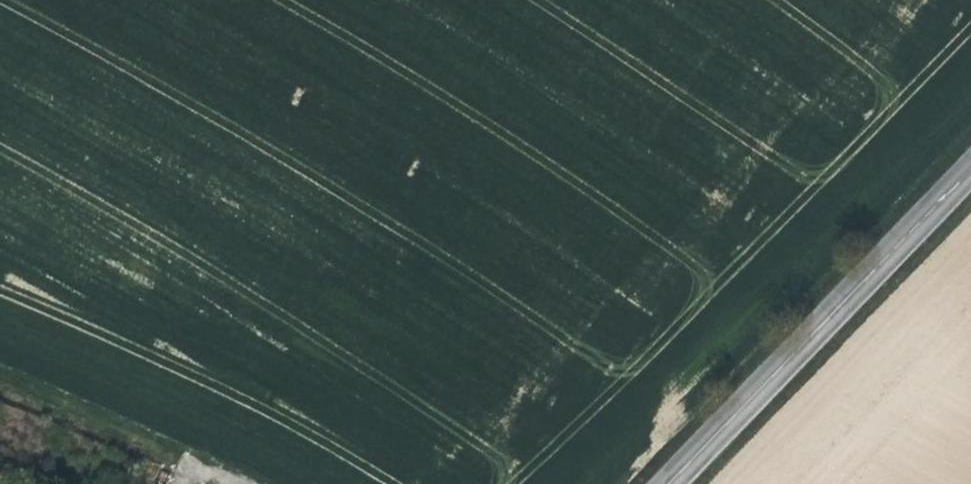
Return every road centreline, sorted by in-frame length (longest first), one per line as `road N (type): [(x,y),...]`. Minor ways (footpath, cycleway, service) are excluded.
road 1 (secondary): [(669,483),(970,171)]

